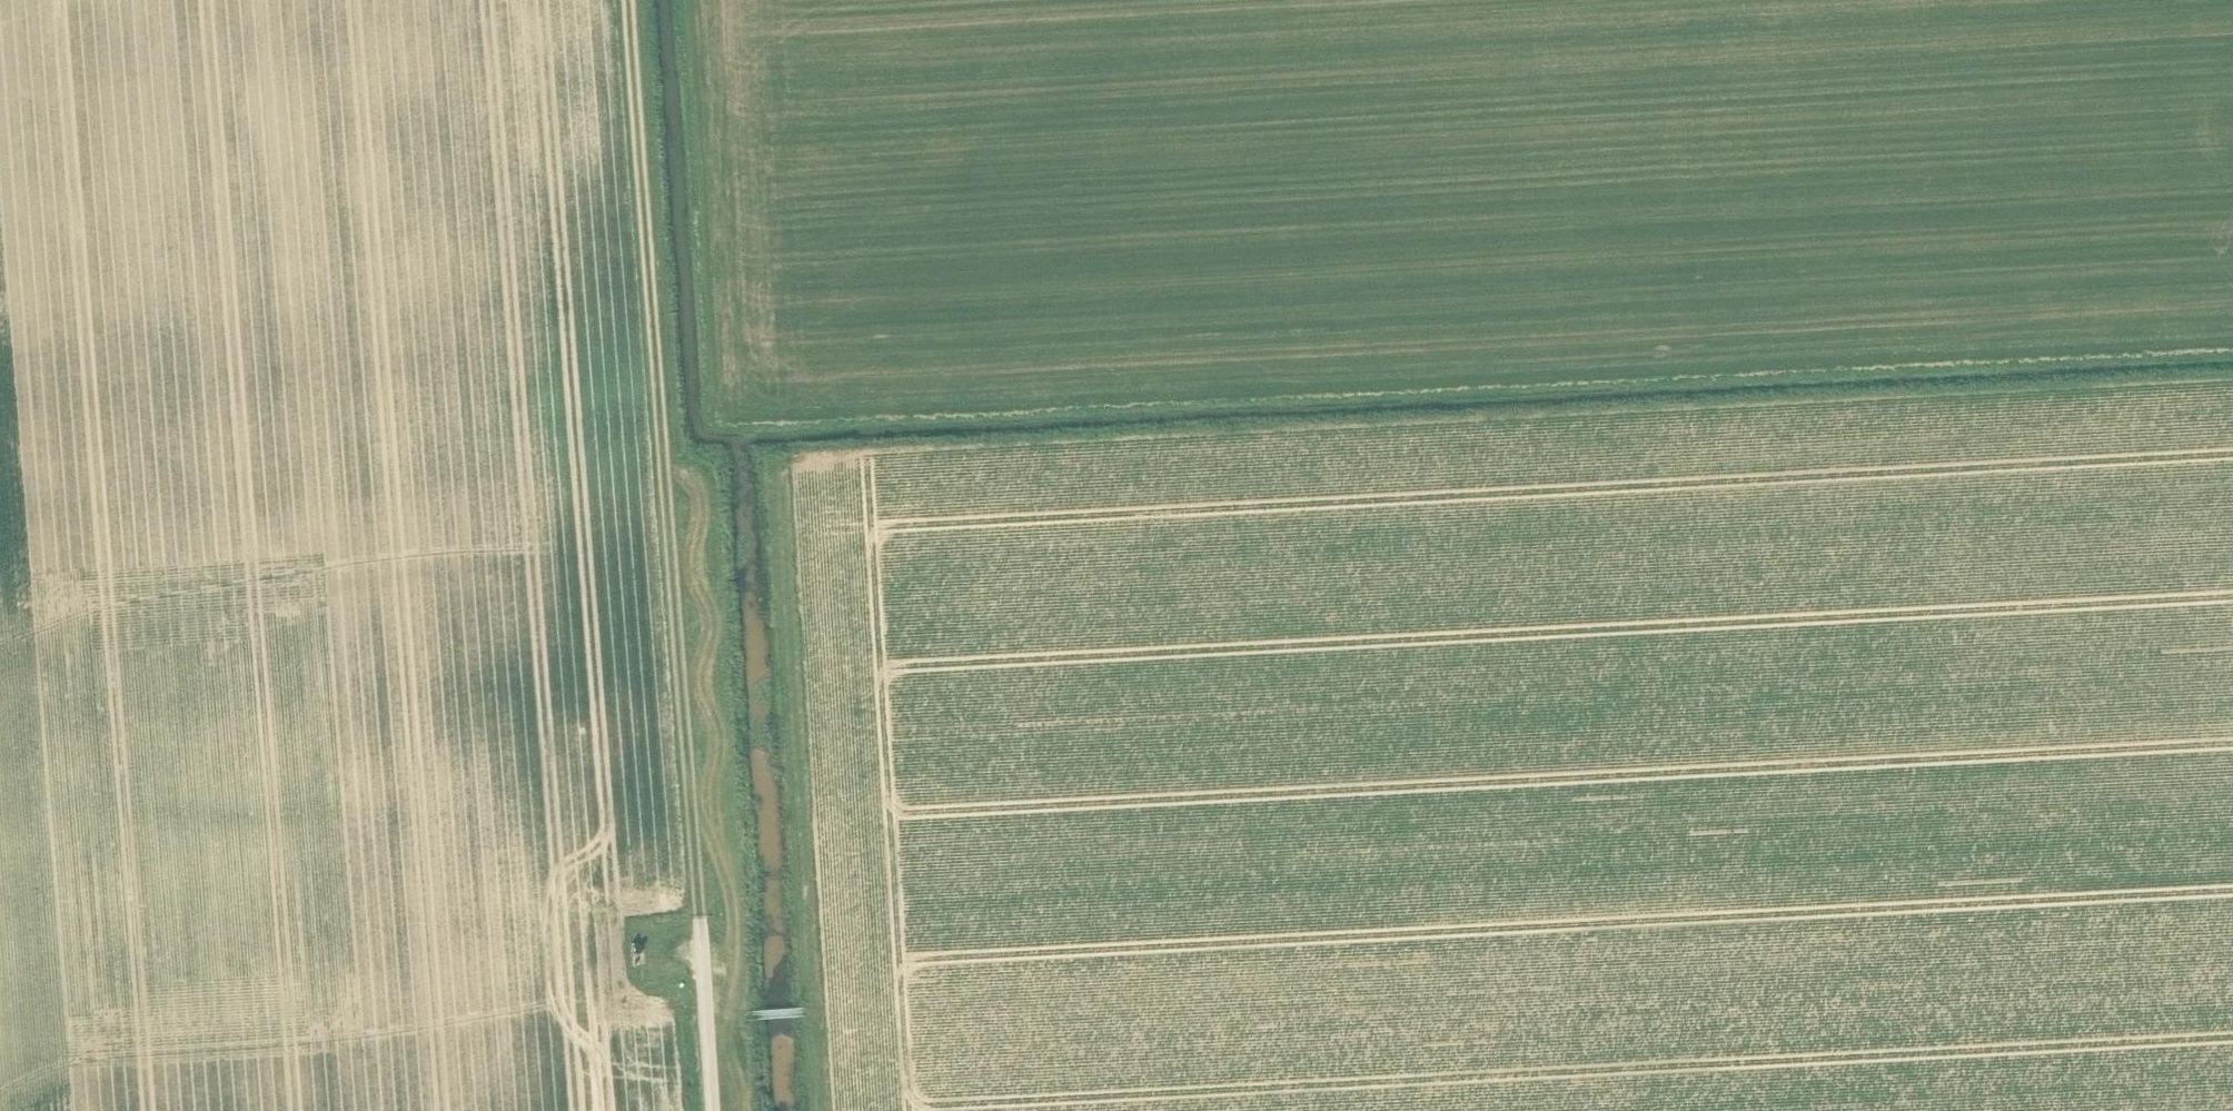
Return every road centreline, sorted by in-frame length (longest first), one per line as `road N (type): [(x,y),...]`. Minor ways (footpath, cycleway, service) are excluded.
road 1 (track): [(629,0),(698,916)]
road 2 (unclassified): [(698,916),(713,1110)]

